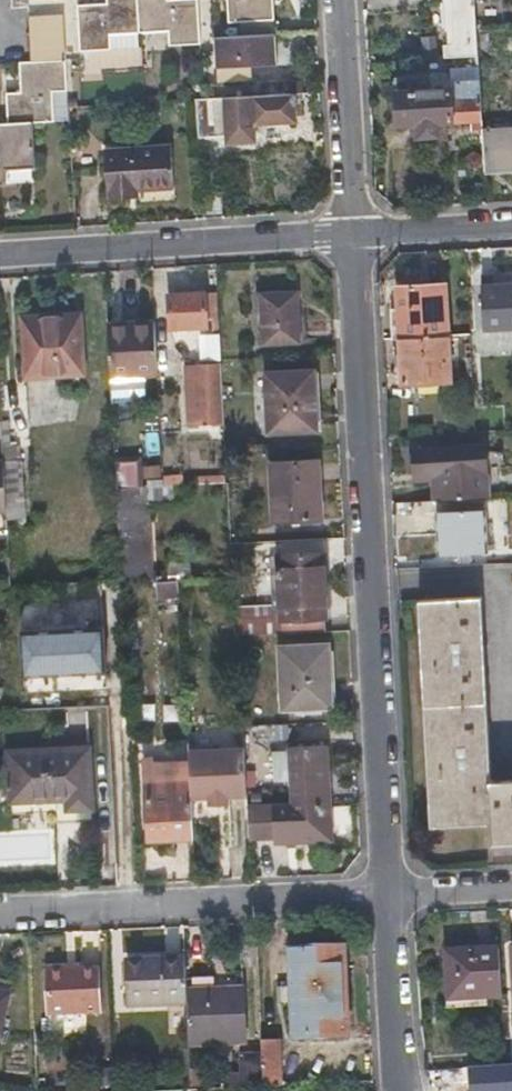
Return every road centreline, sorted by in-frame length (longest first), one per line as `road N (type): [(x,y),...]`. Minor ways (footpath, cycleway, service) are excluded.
road 1 (residential): [(354,237),(390,895)]
road 2 (residential): [(390,895),(0,912)]
road 3 (residential): [(0,253),(354,237)]
road 4 (residential): [(340,0),(354,237)]
road 5 (residential): [(390,895),(406,1090)]
road 6 (residential): [(511,227),(354,237)]
road 7 (residential): [(390,895),(511,887)]

